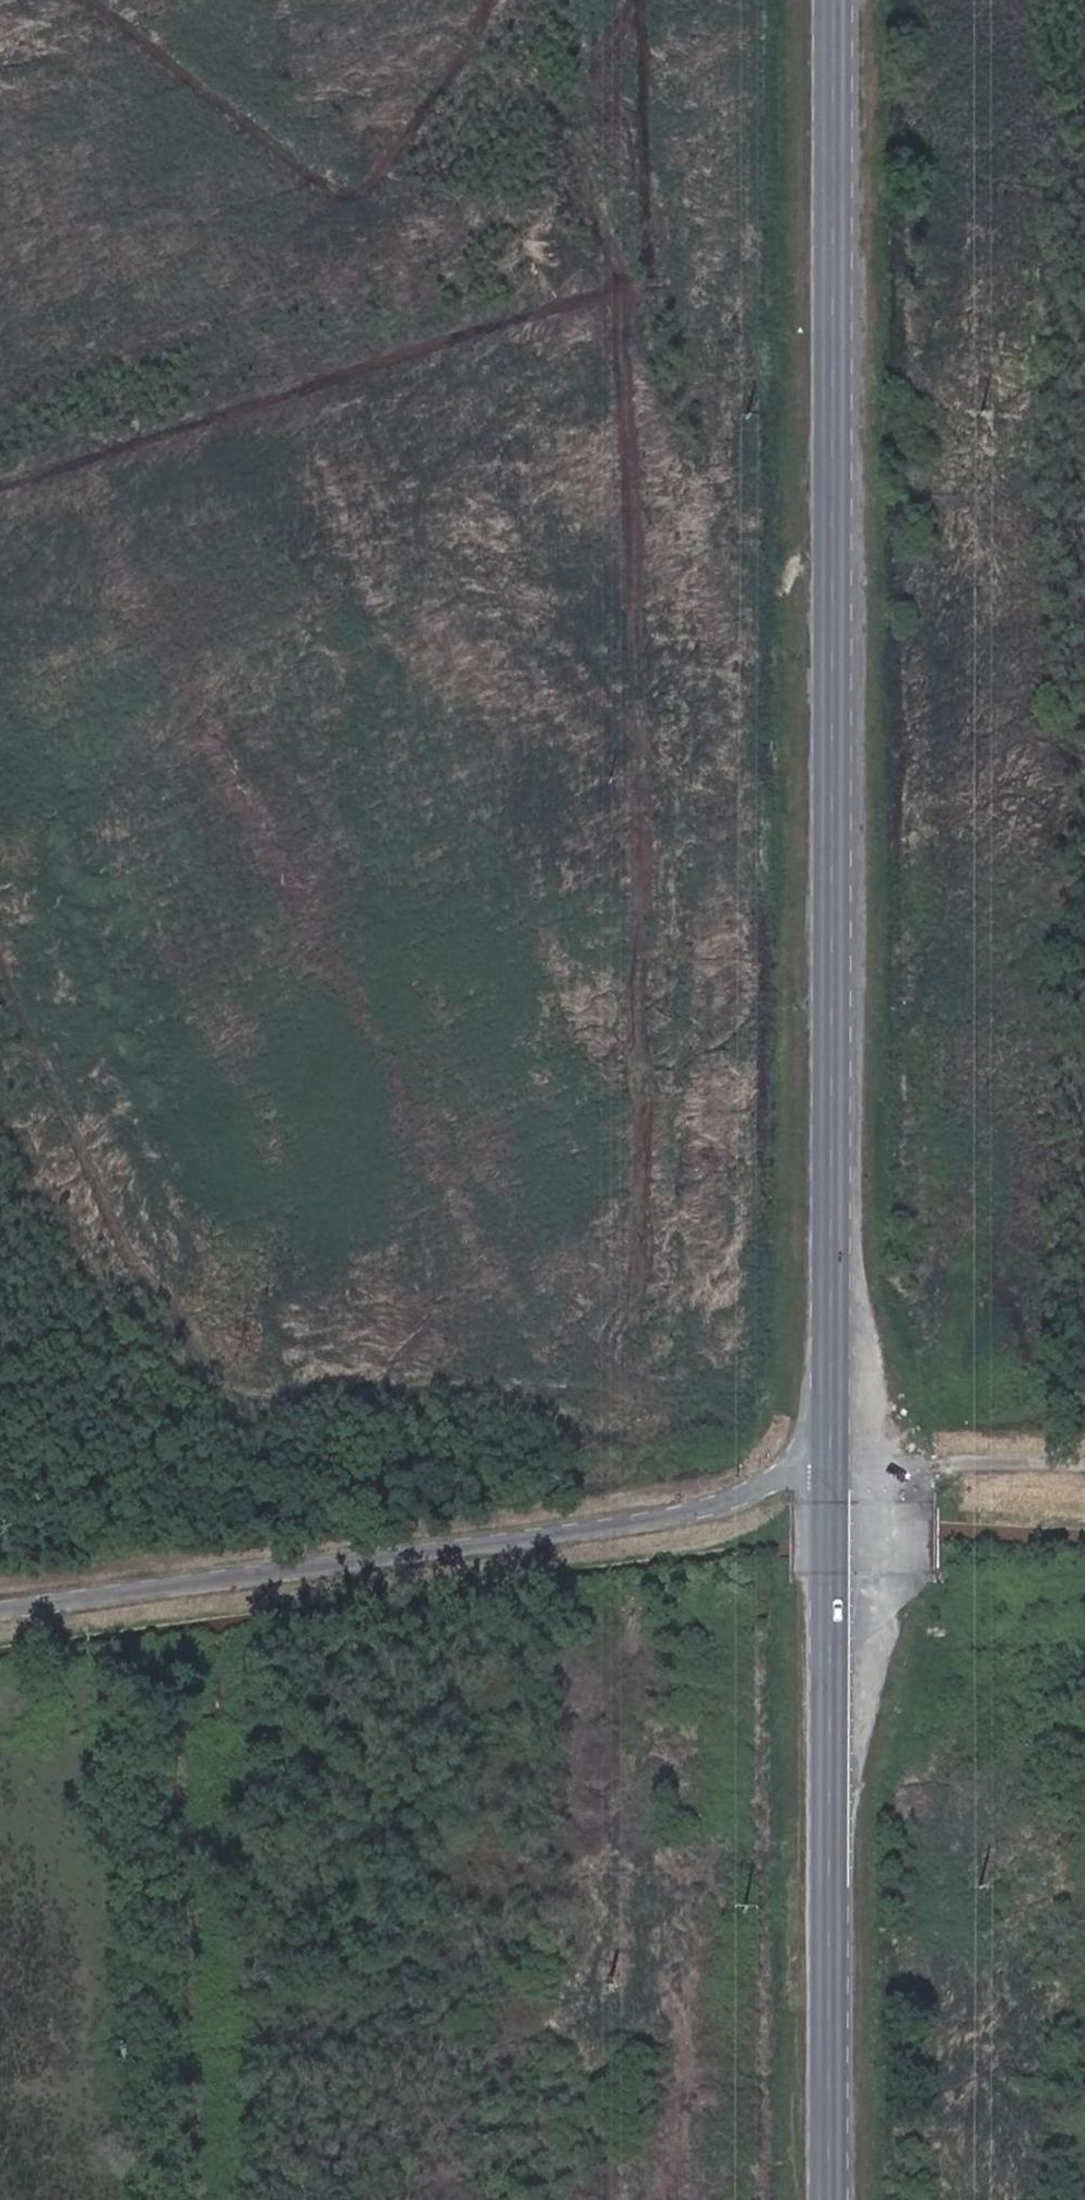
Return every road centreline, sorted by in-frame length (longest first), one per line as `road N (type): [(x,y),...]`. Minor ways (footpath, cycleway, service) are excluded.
road 1 (secondary): [(832,0),(832,1469)]
road 2 (unclassified): [(0,1608),(659,1522),(802,1471),(832,1469)]
road 3 (secondary): [(832,1469),(831,2199)]
road 4 (track): [(717,559),(718,0)]

